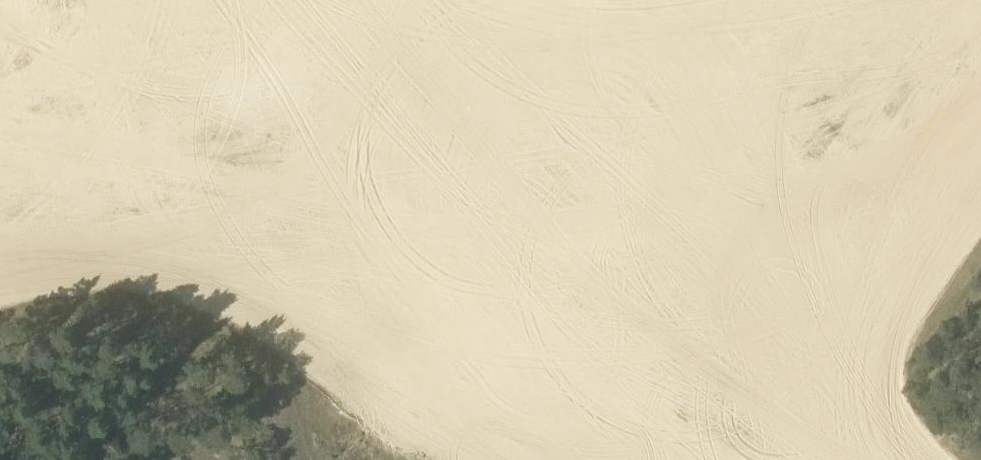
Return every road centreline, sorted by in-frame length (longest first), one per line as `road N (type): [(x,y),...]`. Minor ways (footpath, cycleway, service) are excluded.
road 1 (track): [(723,459),(475,324),(211,277),(58,276),(0,292)]
road 2 (track): [(286,285),(606,254),(829,179),(980,80)]

